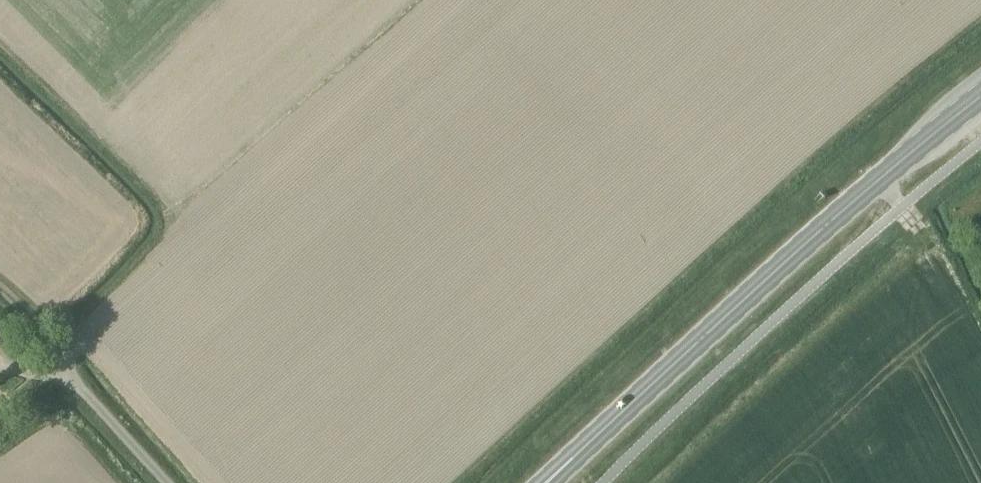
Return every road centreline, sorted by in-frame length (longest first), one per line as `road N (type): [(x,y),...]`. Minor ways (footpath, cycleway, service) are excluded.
road 1 (primary): [(571,459),(877,179),(980,96)]
road 2 (unclassified): [(165,482),(68,378),(49,333),(0,295)]

